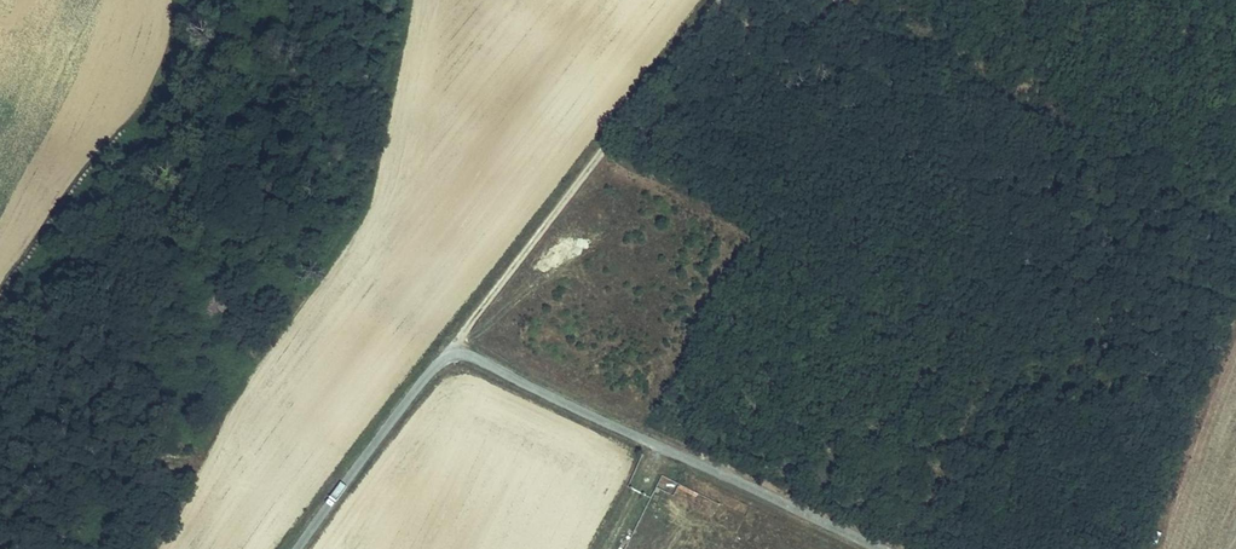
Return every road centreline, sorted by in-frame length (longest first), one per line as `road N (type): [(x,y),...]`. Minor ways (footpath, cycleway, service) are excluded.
road 1 (unclassified): [(298,548),(424,377),(456,352),(873,548)]
road 2 (track): [(456,352),(463,332),(720,0)]

